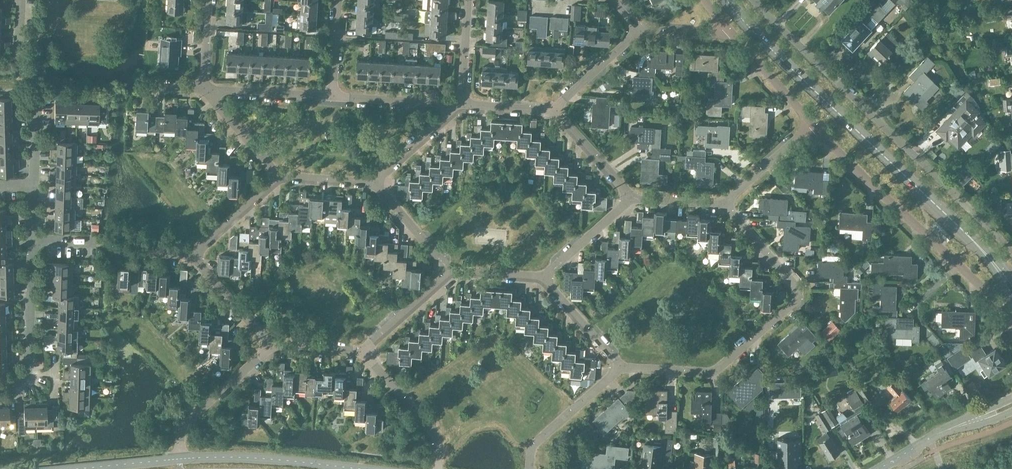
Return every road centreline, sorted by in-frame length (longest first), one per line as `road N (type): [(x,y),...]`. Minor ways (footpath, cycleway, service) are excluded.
road 1 (residential): [(1011,252),(755,0)]
road 2 (secondary): [(979,247),(727,0)]
road 3 (residential): [(619,369),(713,372),(796,300),(725,205)]
road 4 (residential): [(811,124),(1008,316)]
road 5 (unclassified): [(359,468),(182,458)]
road 6 (residential): [(0,387),(17,387),(32,371),(37,241)]
road 7 (residential): [(358,351),(439,439),(435,468)]
road 8 (residential): [(182,458),(183,424),(269,348)]
road 9 (unclassified): [(879,468),(1011,405)]
road 10 (residential): [(530,468),(532,445),(619,369)]
road 11 (residential): [(724,24),(811,124)]
road 12 (residential): [(466,105),(334,96)]
road 13 (residential): [(334,96),(207,90)]
road 14 (residential): [(269,348),(194,254)]

